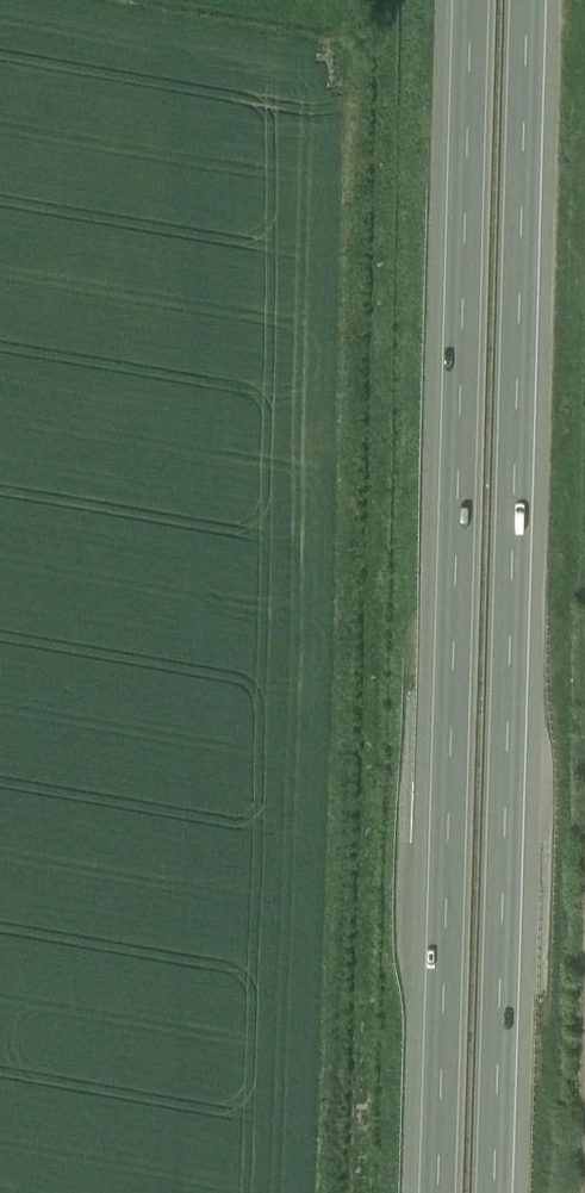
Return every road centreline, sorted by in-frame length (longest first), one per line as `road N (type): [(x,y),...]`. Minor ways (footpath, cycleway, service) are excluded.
road 1 (motorway): [(471,0),(437,1192)]
road 2 (motorway): [(497,1192),(531,0)]

